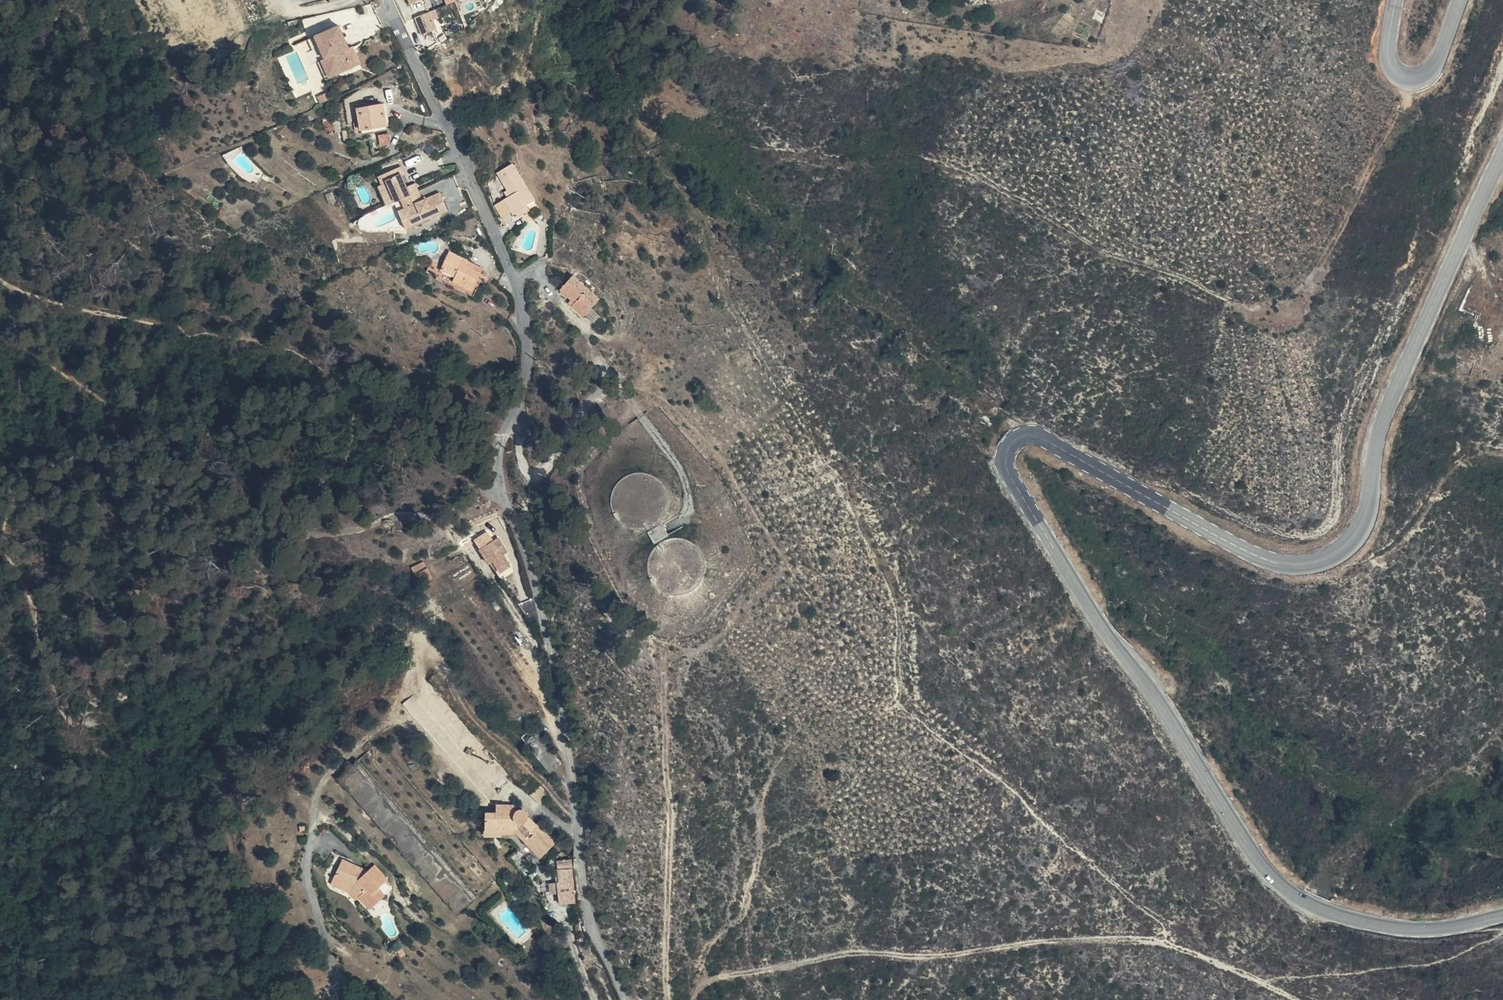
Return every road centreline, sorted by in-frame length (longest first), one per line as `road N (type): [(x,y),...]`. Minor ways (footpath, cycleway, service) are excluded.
road 1 (track): [(1408,79),(1401,112),(1309,281),(1258,312),(1217,302),(1075,233),(951,157),(795,149),(611,82),(675,175),(742,331),(886,537),(917,702),(1207,959)]
road 2 (secondary): [(1502,916),(1408,930),(1334,916),(1276,882),(1084,600),(1003,459),(1009,446),(1038,436),(1267,559),(1296,565),(1337,555),(1366,520),(1386,409),(1502,152)]
road 3 (residential): [(386,0),(518,288),(527,370),(502,443),(501,473),(549,648),(586,907),(623,999)]
road 4 (track): [(0,264),(22,284),(302,353),(347,397),(350,443),(290,500),(309,523),(447,508),(470,476),(501,473)]
road 5 (track): [(1318,999),(1154,939),(965,954),(861,946),(715,973),(692,999)]
road 6 (track): [(114,717),(73,717),(7,538),(11,502),(52,459),(104,435),(110,422),(97,396),(0,321)]
road 7 (residential): [(376,730),(326,777),(315,799),(309,855),(329,958),(360,999)]
road 8 (track): [(1502,452),(1477,448),(1452,461),(1405,545),(1349,567),(1319,563)]
road 9 (secondary): [(1461,0),(1433,66),(1408,79),(1391,63),(1396,0)]

